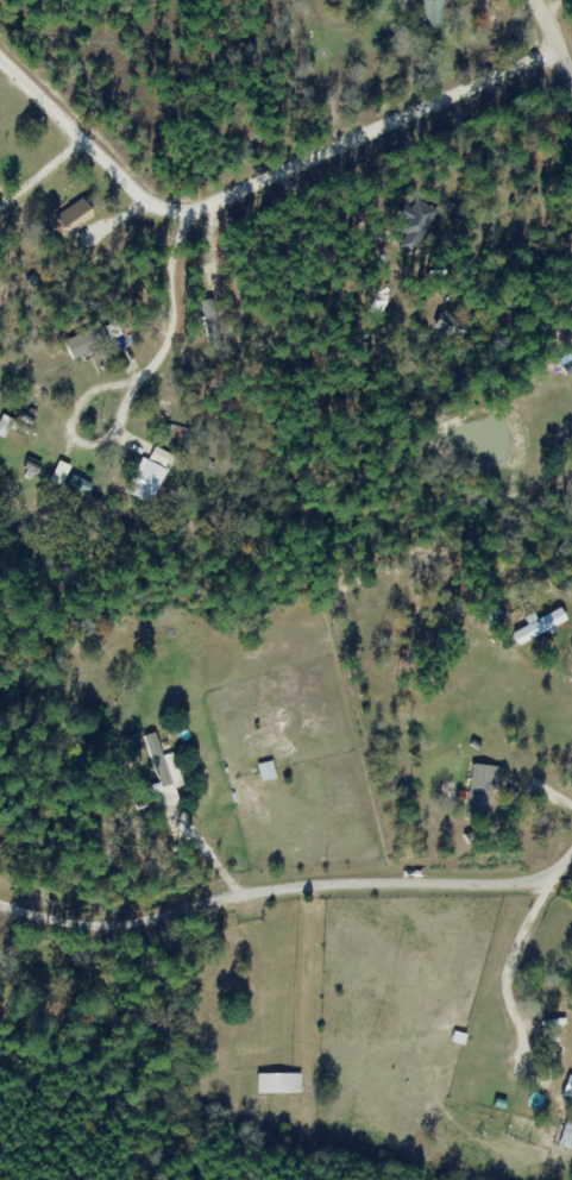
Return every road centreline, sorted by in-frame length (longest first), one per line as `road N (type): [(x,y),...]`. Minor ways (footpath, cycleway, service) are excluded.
road 1 (residential): [(562,59),(197,222),(172,213),(0,53)]
road 2 (residential): [(0,905),(65,923),(128,922),(234,893),(304,885),(497,892),(543,886),(571,864)]

